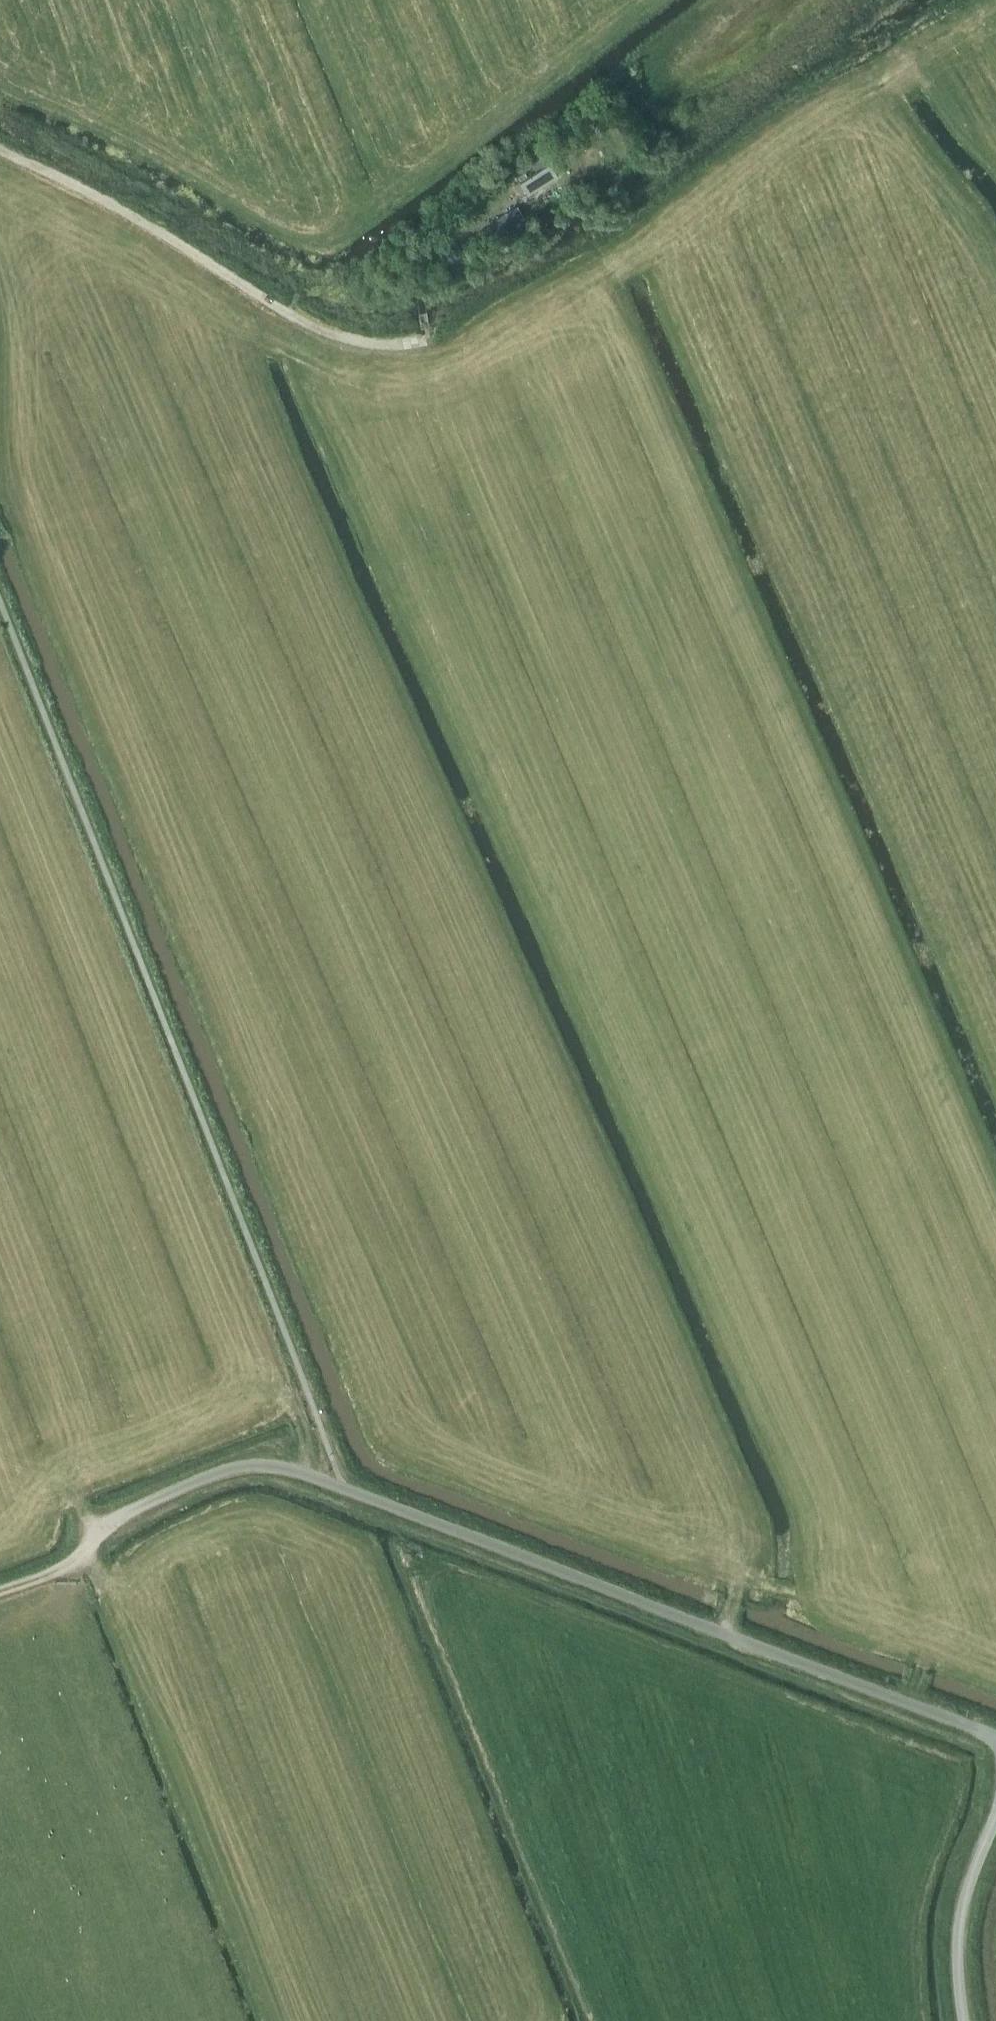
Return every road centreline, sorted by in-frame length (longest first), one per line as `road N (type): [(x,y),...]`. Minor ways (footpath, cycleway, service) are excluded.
road 1 (unclassified): [(995,1736),(286,1466),(202,1474),(92,1537)]
road 2 (unclassified): [(959,2020),(962,1905),(995,1814)]

